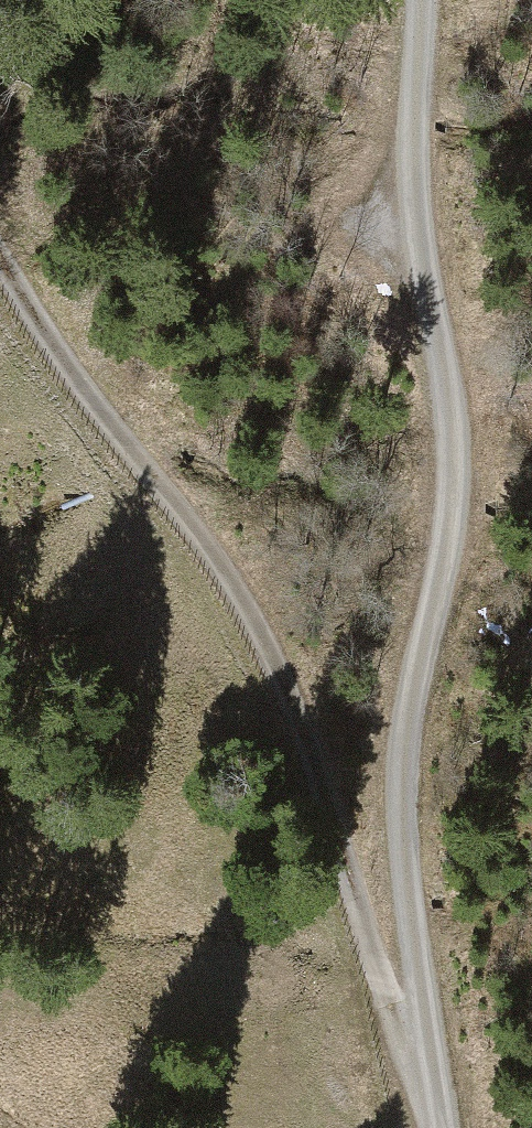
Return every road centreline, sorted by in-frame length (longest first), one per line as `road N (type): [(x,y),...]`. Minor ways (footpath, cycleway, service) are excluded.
road 1 (track): [(403,0),(443,387),(444,598),(395,775),(433,1127)]
road 2 (track): [(0,273),(60,374),(227,593),(321,791),(389,1037),(425,1127)]

